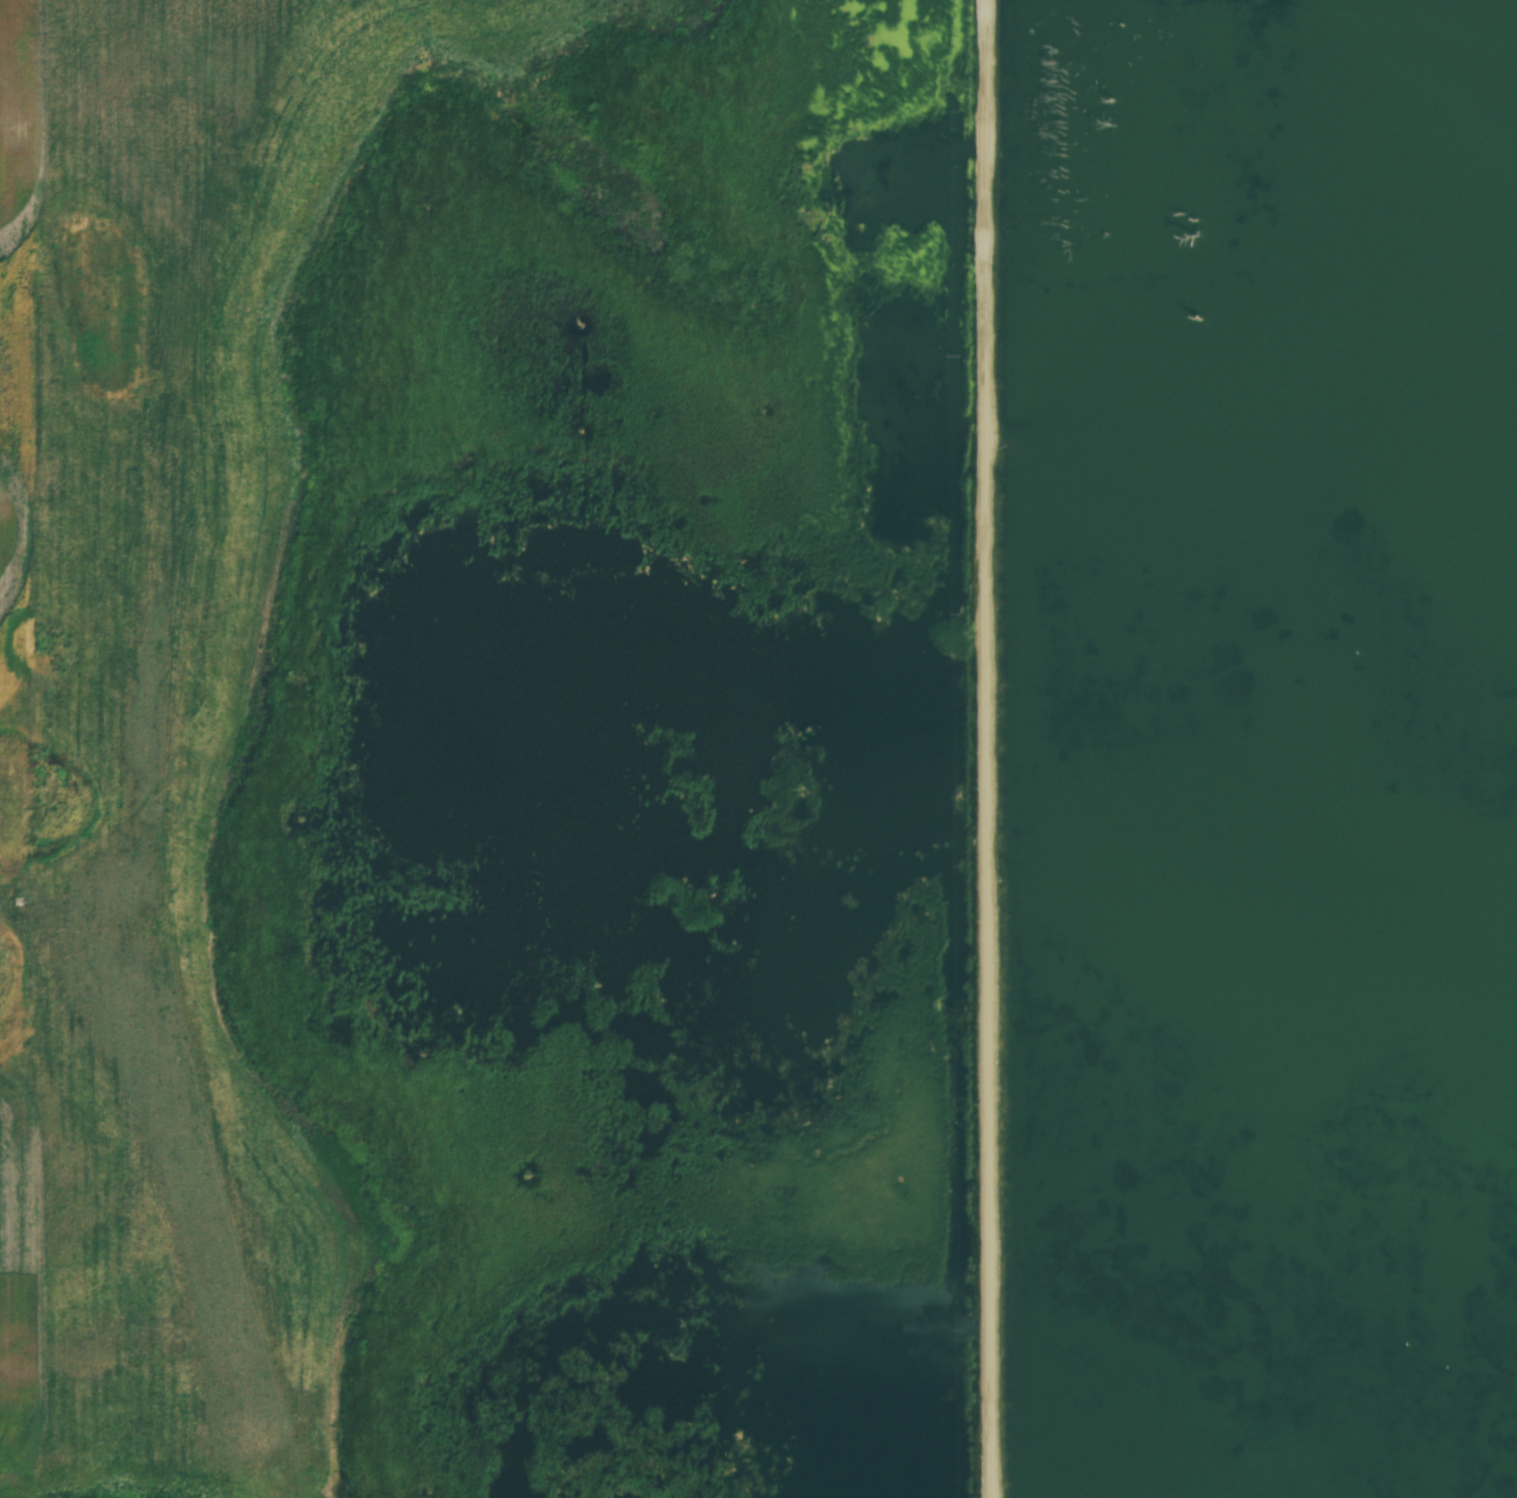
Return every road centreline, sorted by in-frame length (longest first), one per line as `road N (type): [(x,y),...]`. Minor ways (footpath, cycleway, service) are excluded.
road 1 (residential): [(999,1497),(997,0)]

